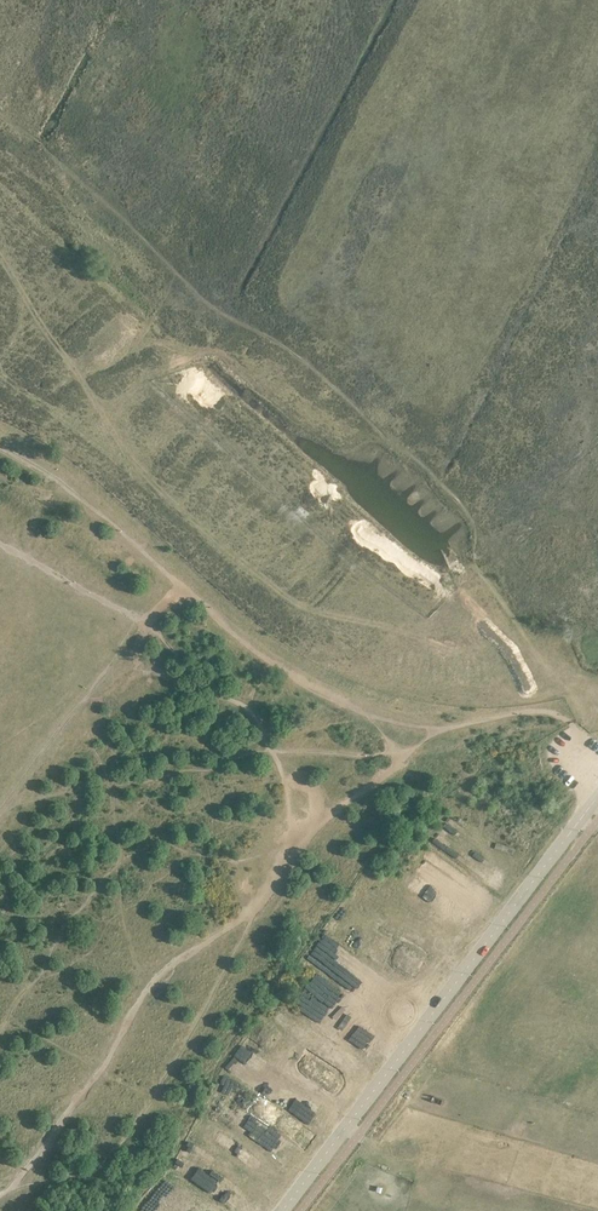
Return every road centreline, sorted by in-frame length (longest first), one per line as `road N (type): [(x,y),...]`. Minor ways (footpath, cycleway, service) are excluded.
road 1 (track): [(0,450),(74,491),(260,652),(310,685),(401,724),(446,728)]
road 2 (tertiary): [(279,1210),(520,895)]
road 3 (track): [(446,728),(535,711),(579,733)]
road 4 (tertiary): [(597,784),(520,895)]

